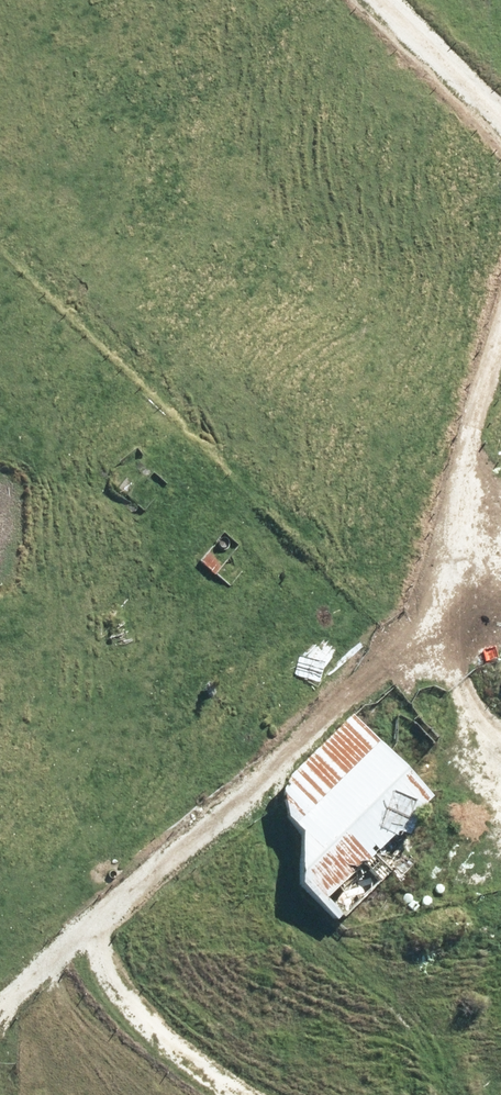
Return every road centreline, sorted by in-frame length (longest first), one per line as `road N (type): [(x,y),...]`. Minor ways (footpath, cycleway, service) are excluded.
road 1 (track): [(81,947),(425,635),(500,370)]
road 2 (track): [(81,947),(241,1072),(285,1094)]
road 3 (track): [(500,748),(425,635)]
road 4 (track): [(500,85),(413,0)]

